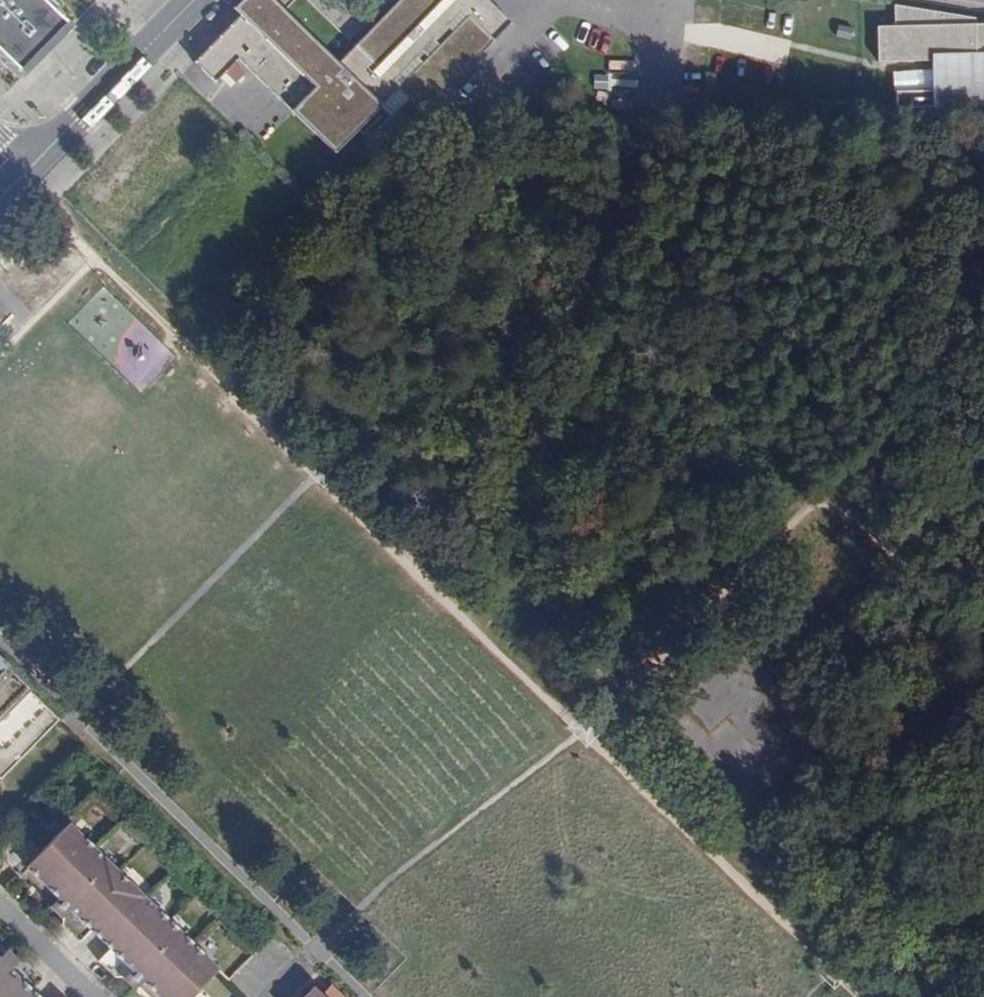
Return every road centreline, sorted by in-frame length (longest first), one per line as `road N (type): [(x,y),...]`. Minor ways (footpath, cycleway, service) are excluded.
road 1 (tertiary): [(28,170),(196,0)]
road 2 (residential): [(99,996),(0,898)]

